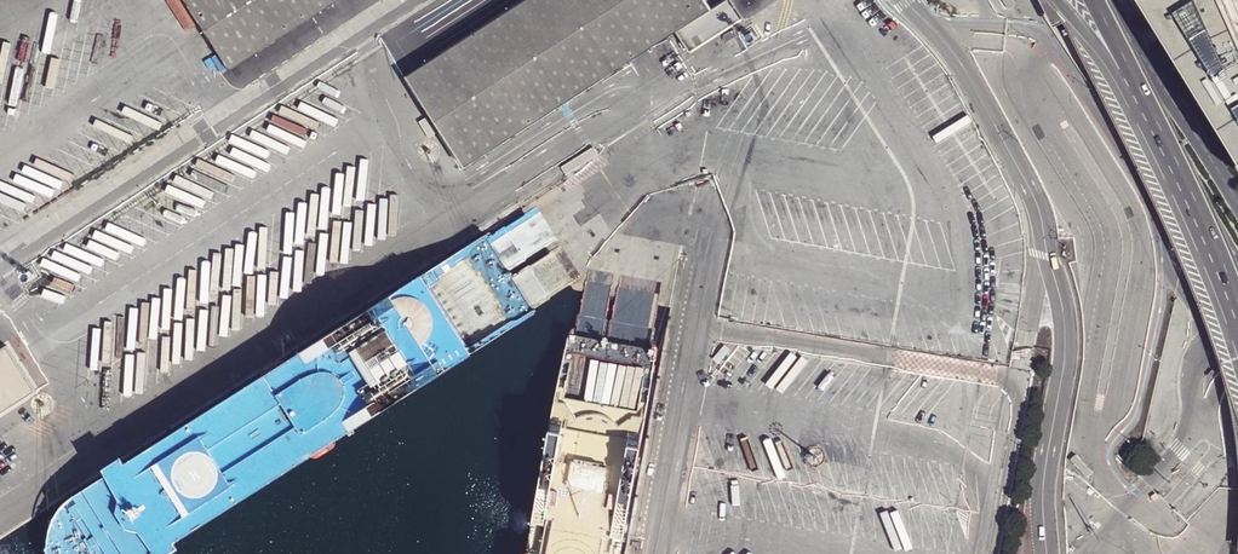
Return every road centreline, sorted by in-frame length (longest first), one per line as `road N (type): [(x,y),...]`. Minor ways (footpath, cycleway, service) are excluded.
road 1 (tertiary): [(1072,0),(1237,268)]
road 2 (tertiary): [(1237,206),(1105,0)]
road 3 (motorway): [(1137,101),(1237,312)]
road 4 (motorway): [(1059,0),(1137,101)]

